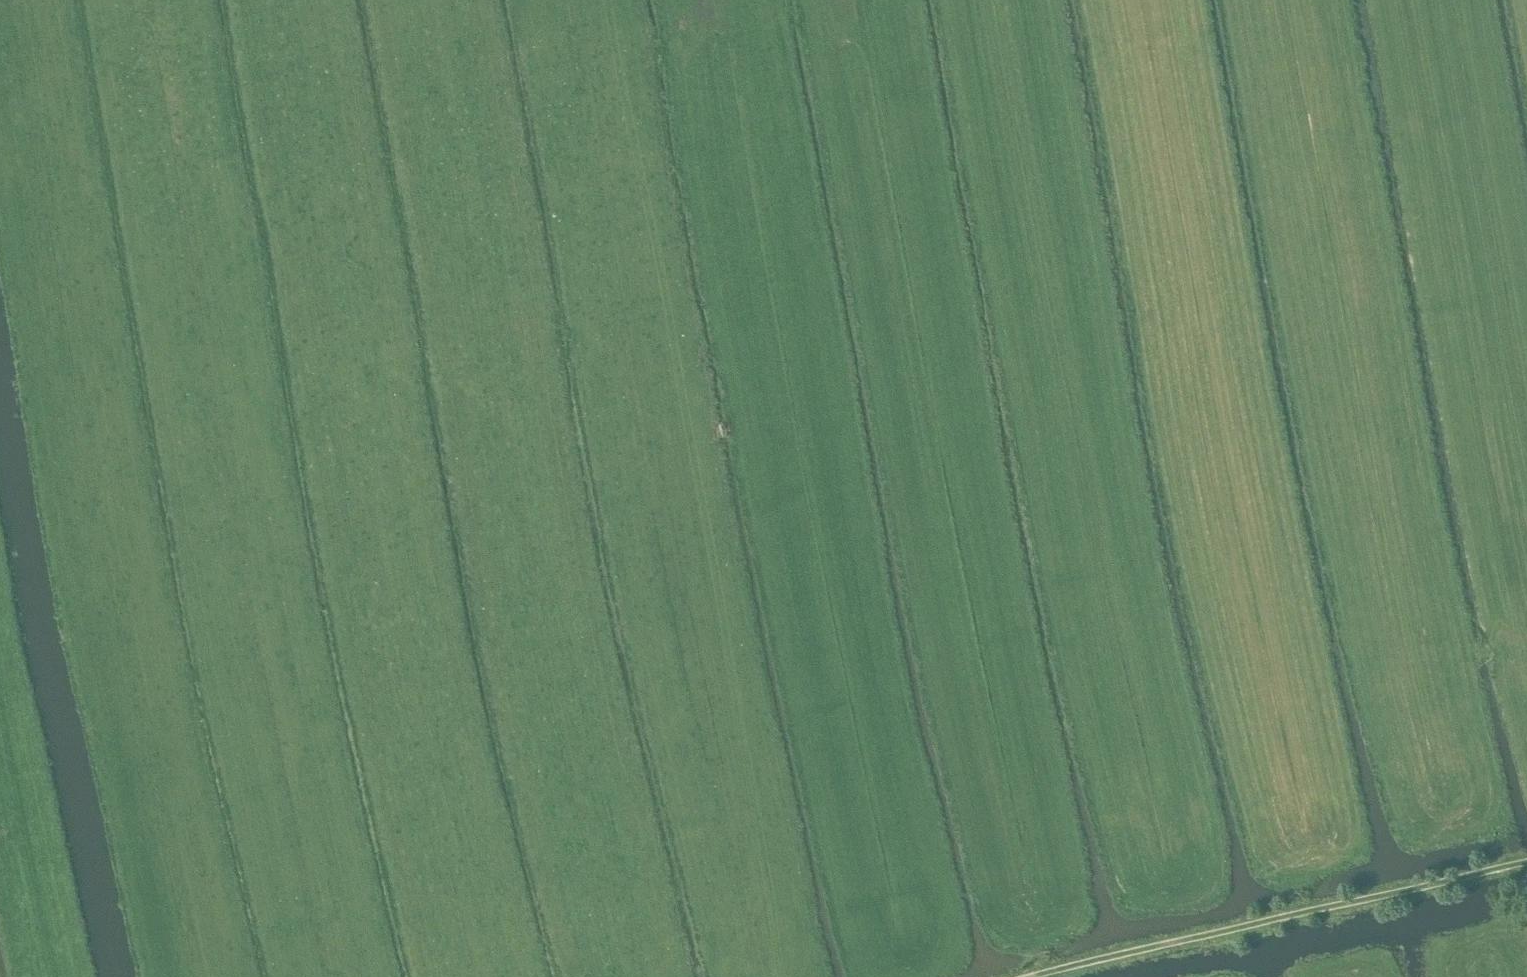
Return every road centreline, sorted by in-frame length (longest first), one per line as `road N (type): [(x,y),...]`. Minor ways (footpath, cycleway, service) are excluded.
road 1 (track): [(1041,976),(1526,862)]

